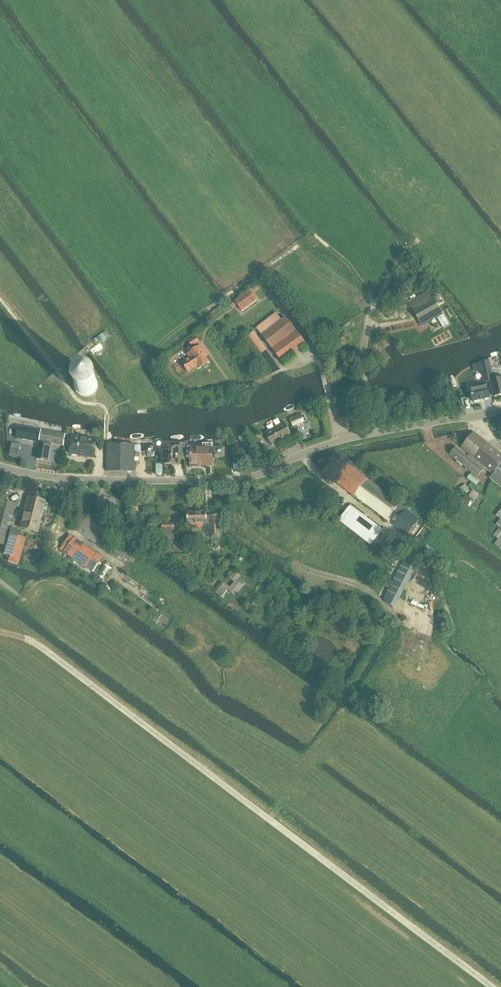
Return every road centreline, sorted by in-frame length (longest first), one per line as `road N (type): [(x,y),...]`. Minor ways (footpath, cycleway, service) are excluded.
road 1 (track): [(0,621),(486,986)]
road 2 (tertiary): [(0,468),(67,479),(249,479),(312,451),(500,412)]
road 3 (track): [(161,703),(0,581)]

